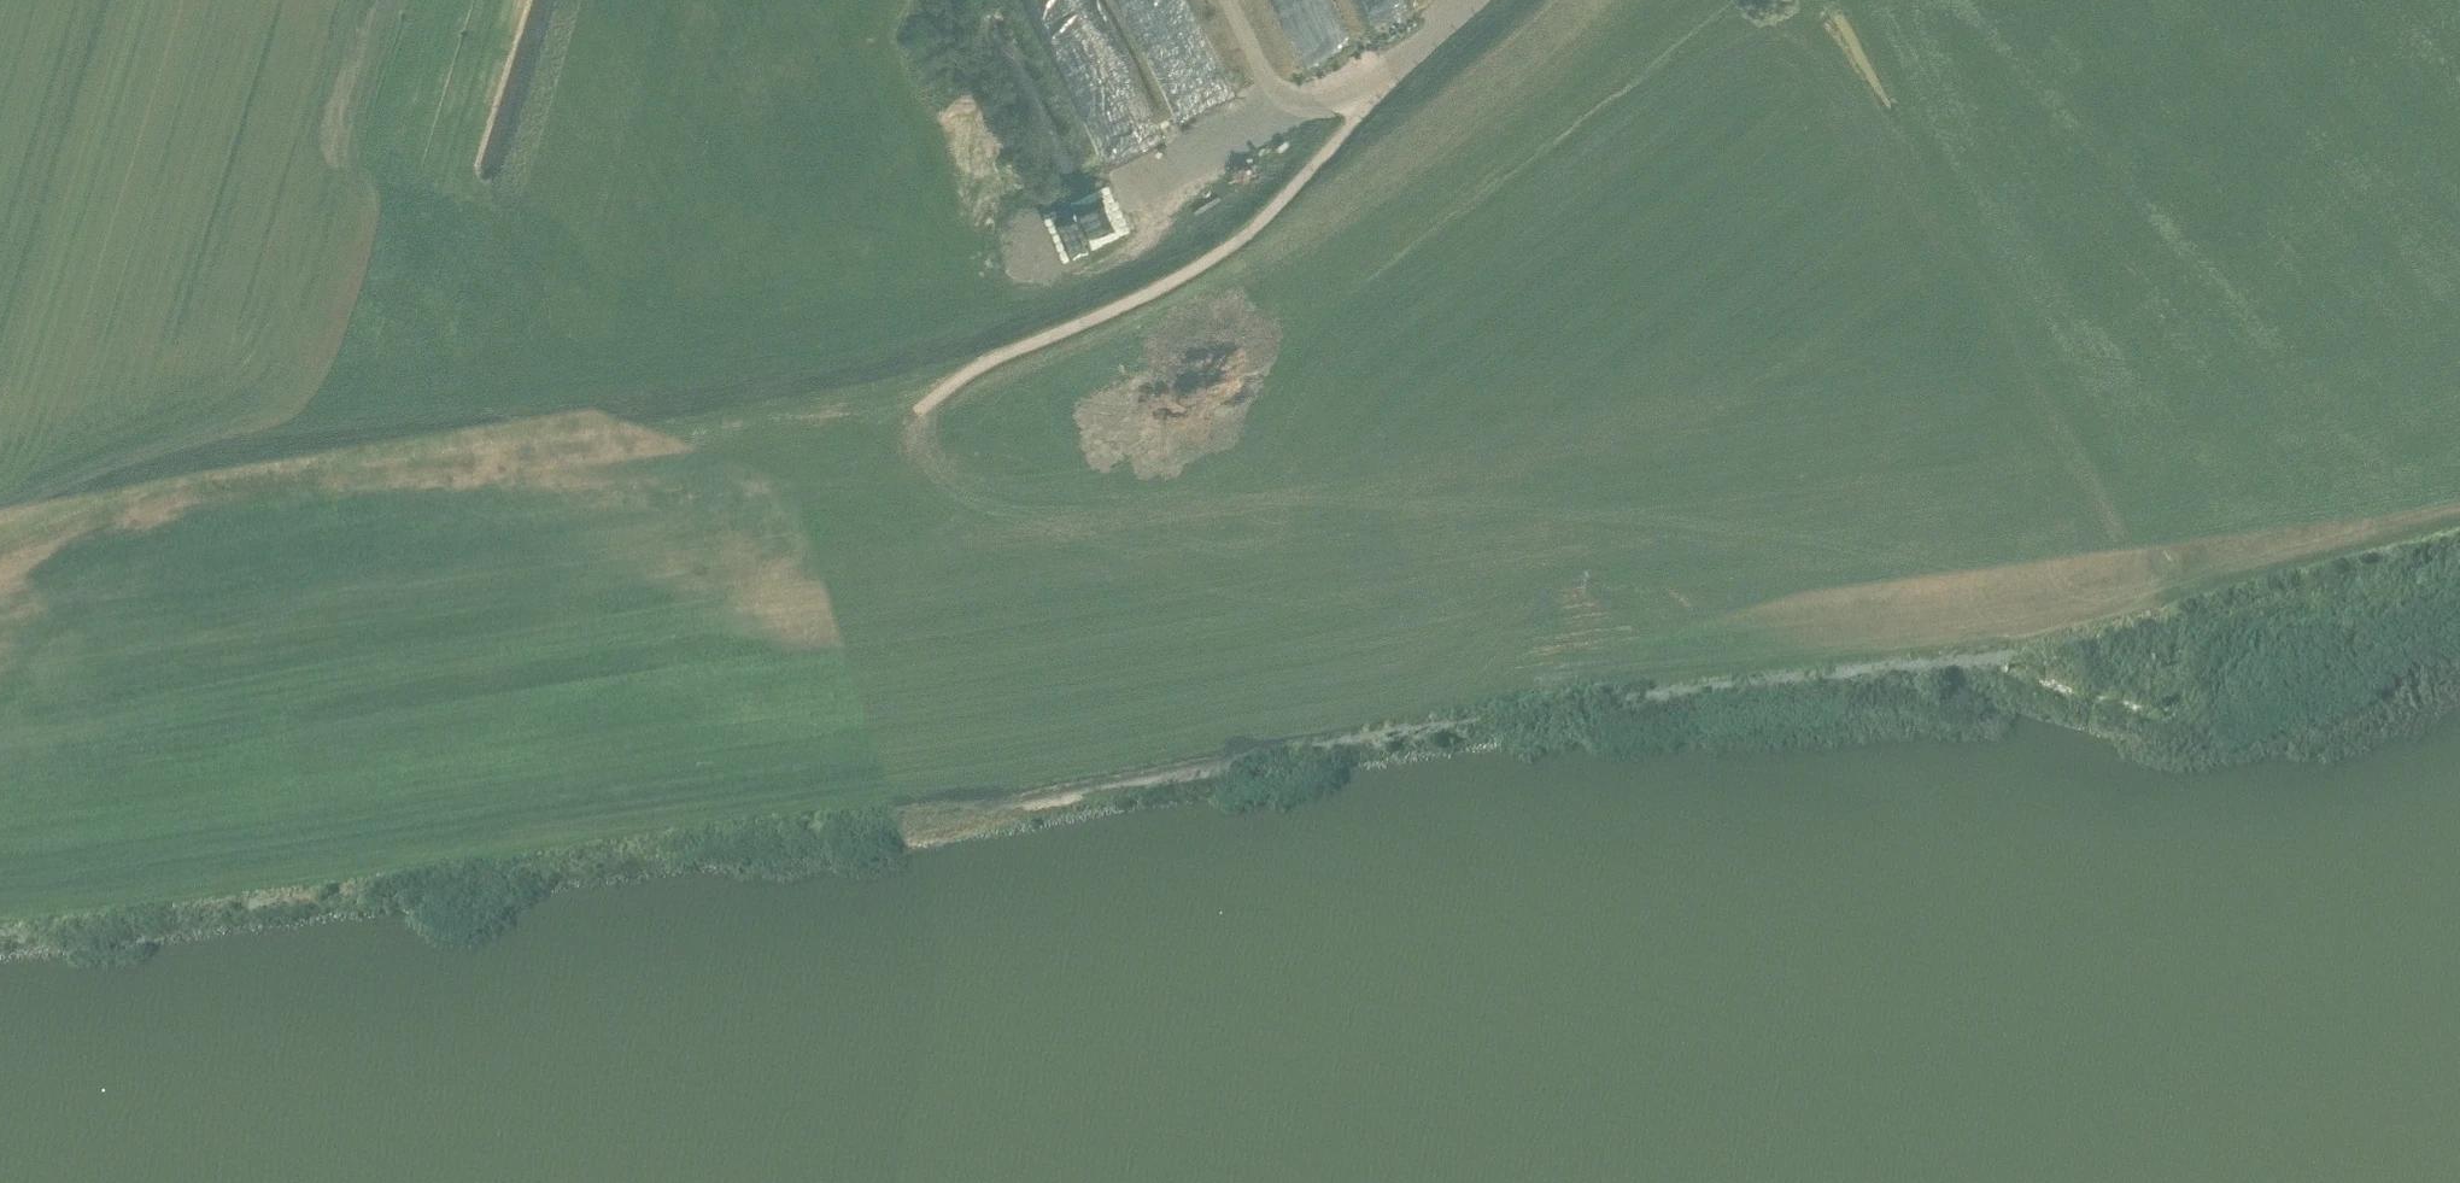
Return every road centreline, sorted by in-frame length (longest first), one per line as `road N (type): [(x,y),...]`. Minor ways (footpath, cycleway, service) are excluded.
road 1 (track): [(916,412),(965,374),(1181,279),(1252,234),(1356,123),(1351,83)]

